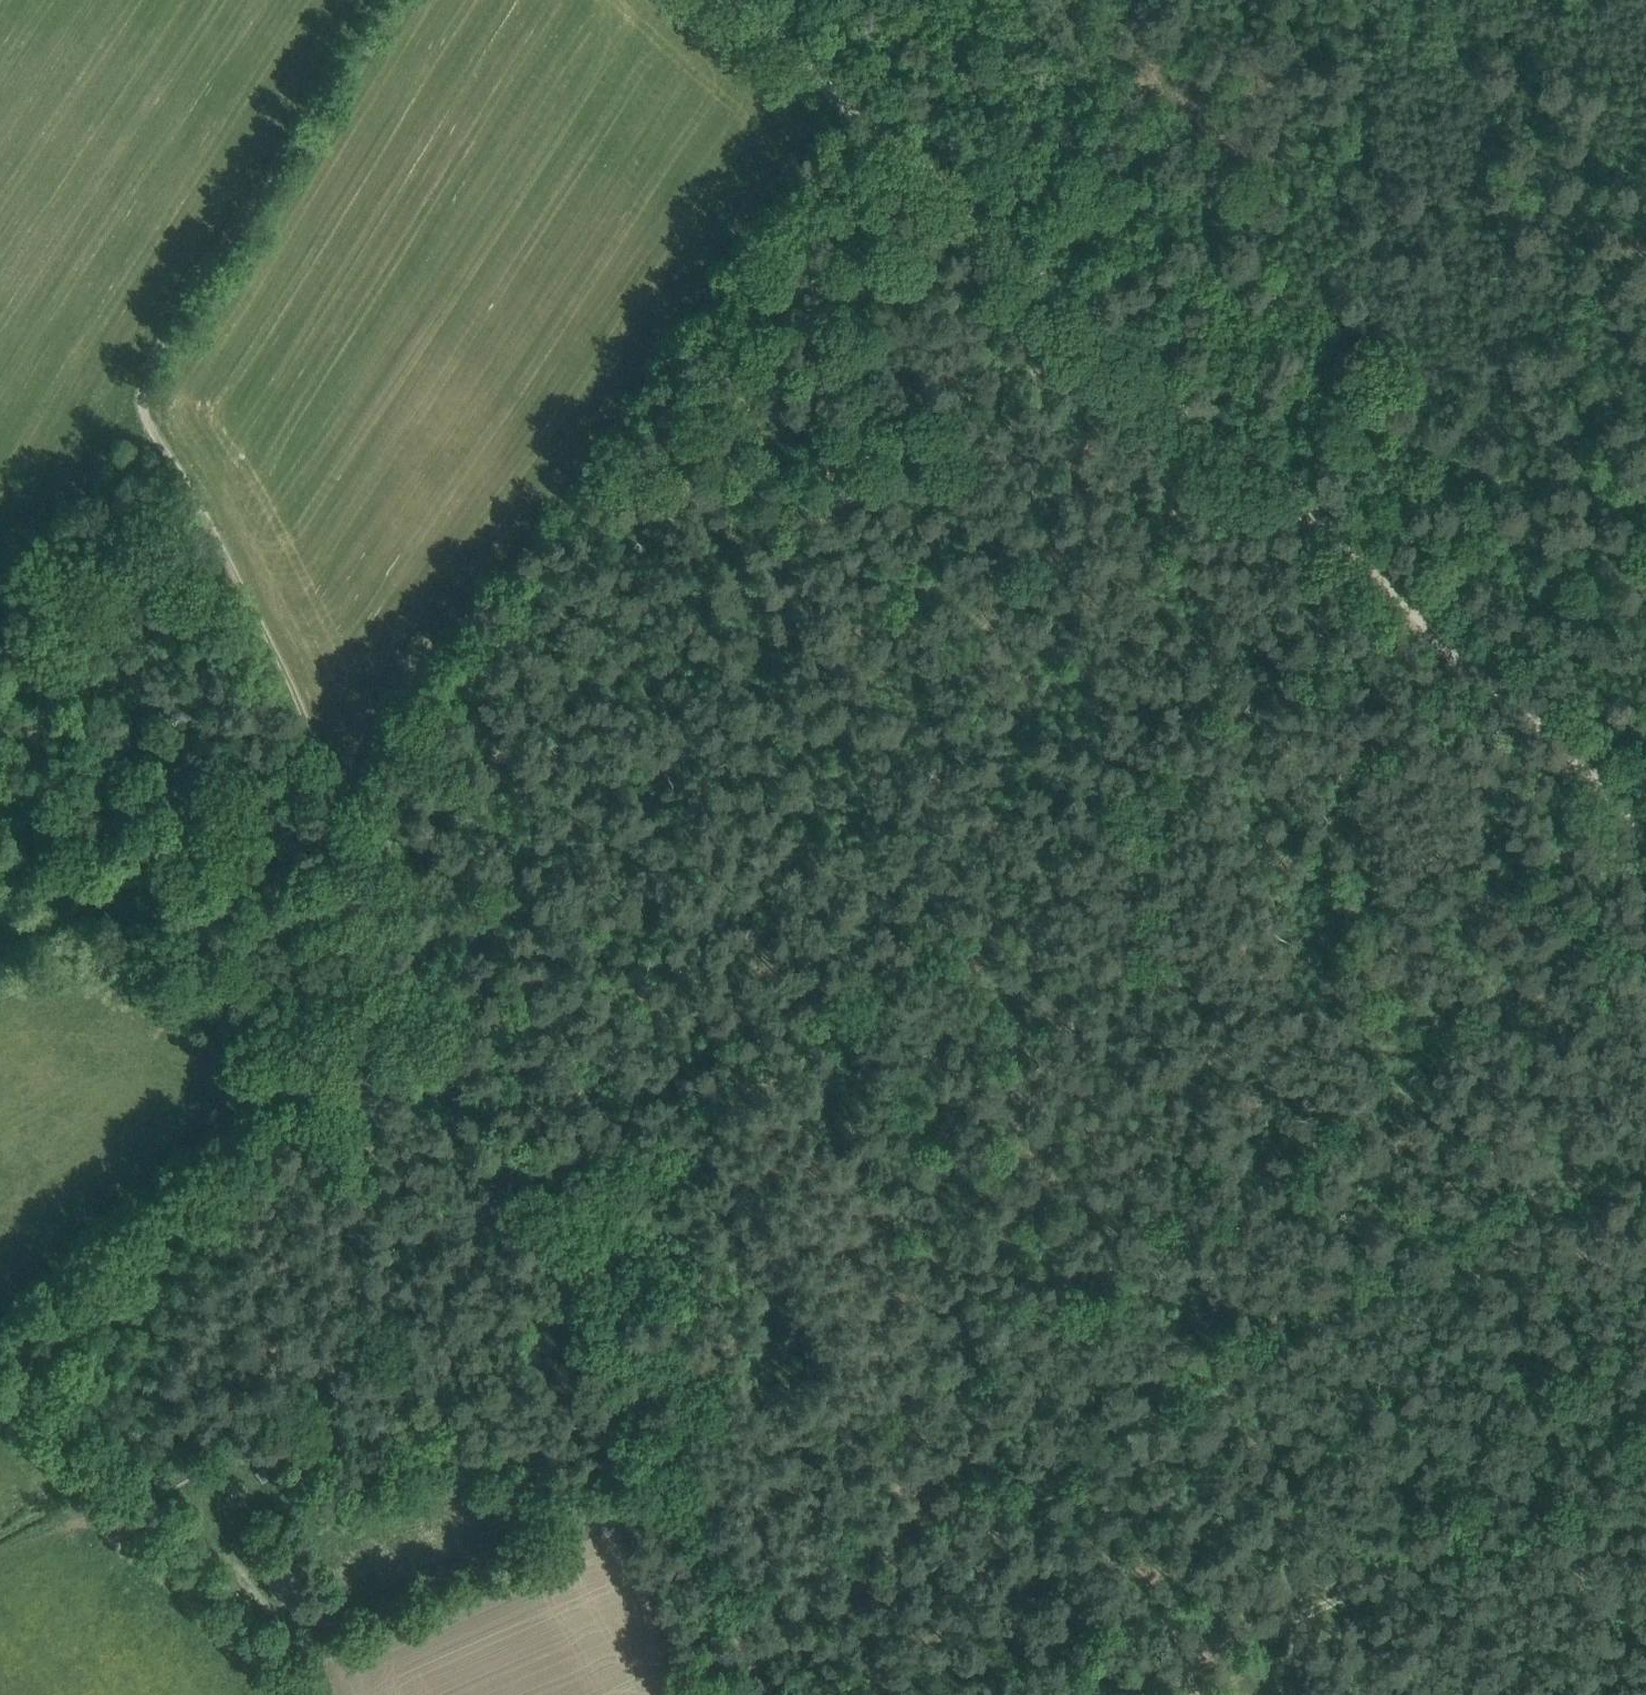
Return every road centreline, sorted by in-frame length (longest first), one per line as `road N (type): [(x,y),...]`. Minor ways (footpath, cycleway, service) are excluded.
road 1 (track): [(769,1694),(669,1485),(441,1052),(361,846),(142,399),(188,304),(383,0)]
road 2 (track): [(1645,820),(742,0)]
road 3 (track): [(1114,1694),(1645,1450)]

